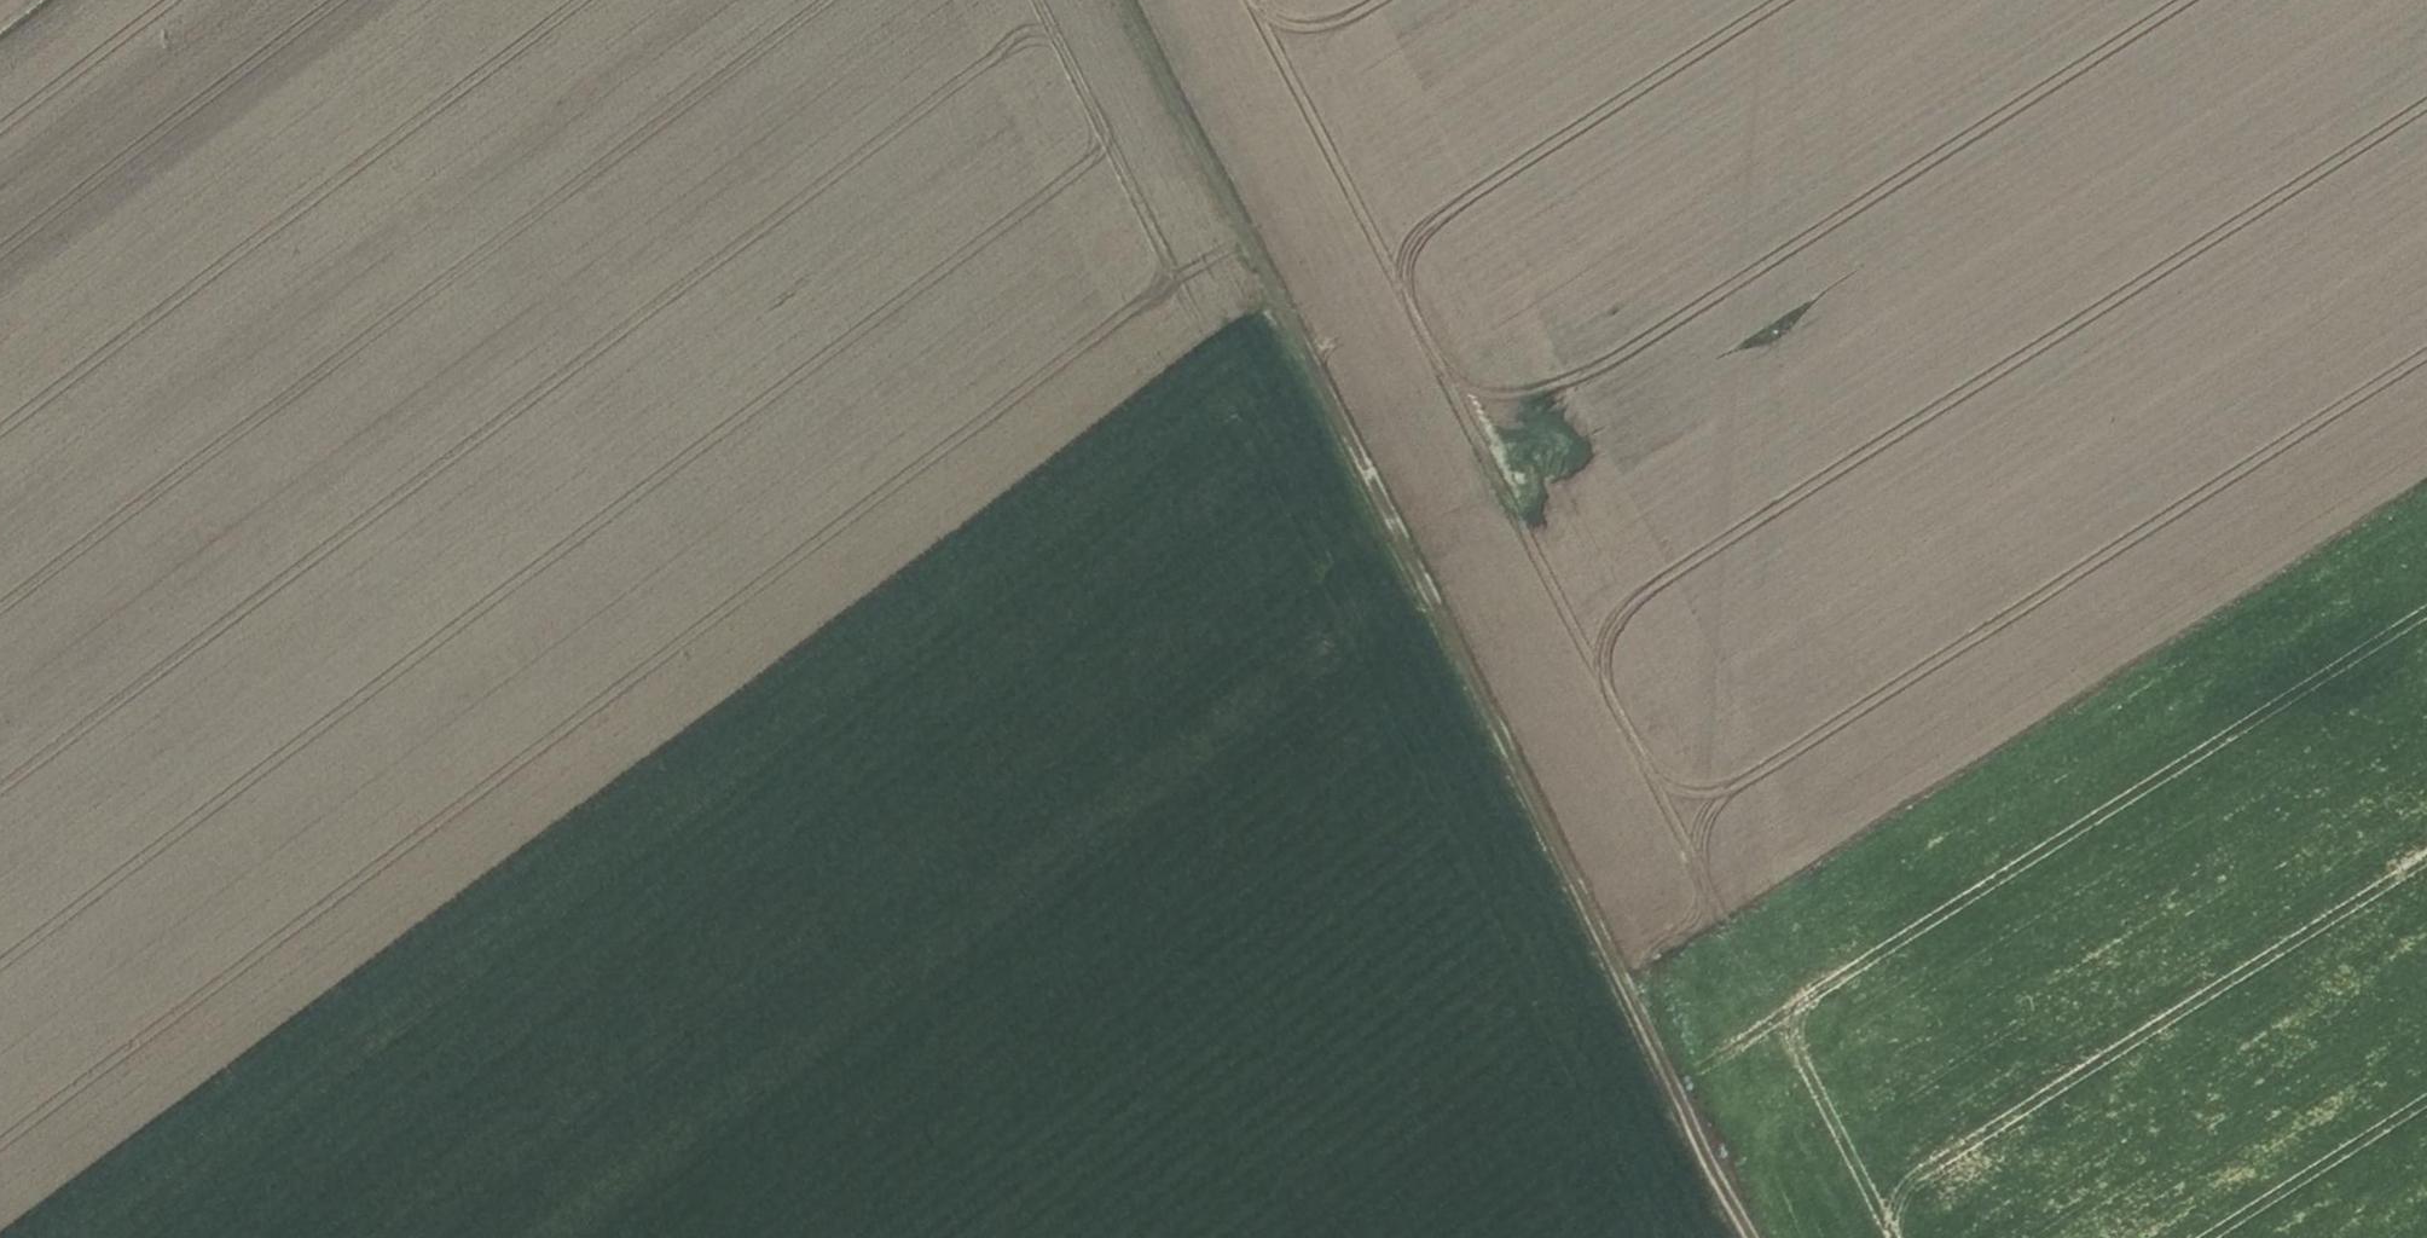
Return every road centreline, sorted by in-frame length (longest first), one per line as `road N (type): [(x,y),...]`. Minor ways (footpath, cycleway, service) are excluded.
road 1 (track): [(1746,1237),(1115,0)]

